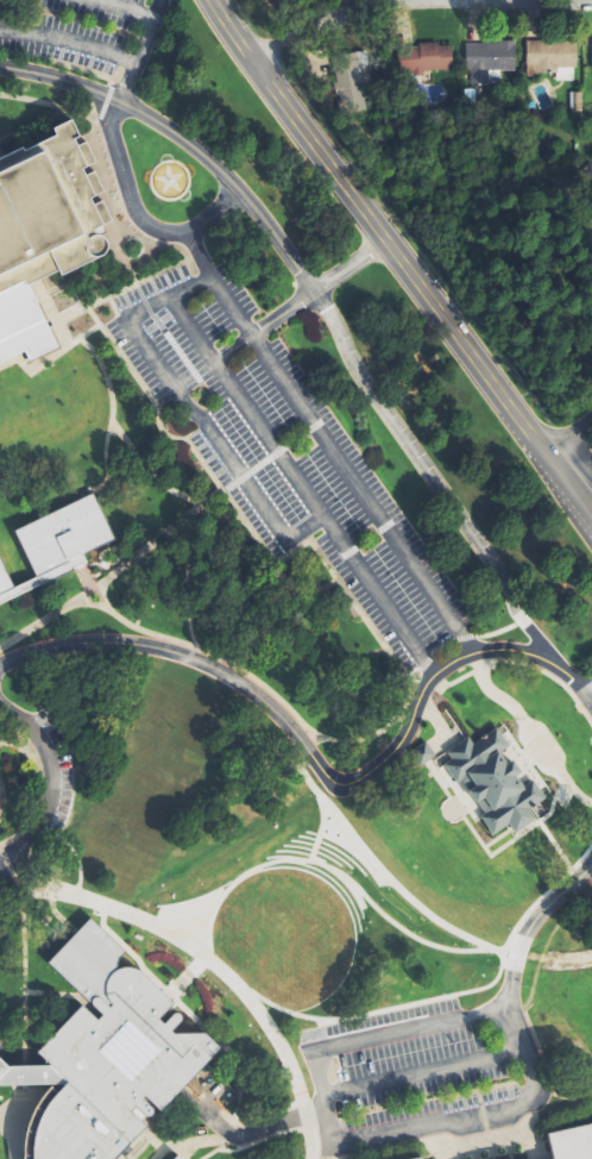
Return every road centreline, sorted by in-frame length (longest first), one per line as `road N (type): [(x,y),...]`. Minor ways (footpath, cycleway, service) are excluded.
road 1 (residential): [(587,694),(541,658),(474,651),(428,683),(393,752),(340,784),(265,701),(180,653),(78,643),(0,665)]
road 2 (tertiary): [(211,0),(591,516)]
road 3 (residential): [(385,239),(314,290),(239,188),(174,131),(77,83),(0,66)]
road 4 (residential): [(566,671),(518,614),(365,386),(314,290)]
road 5 (residential): [(510,1007),(529,927),(591,864)]
road 6 (residential): [(253,62),(374,6),(408,0)]

